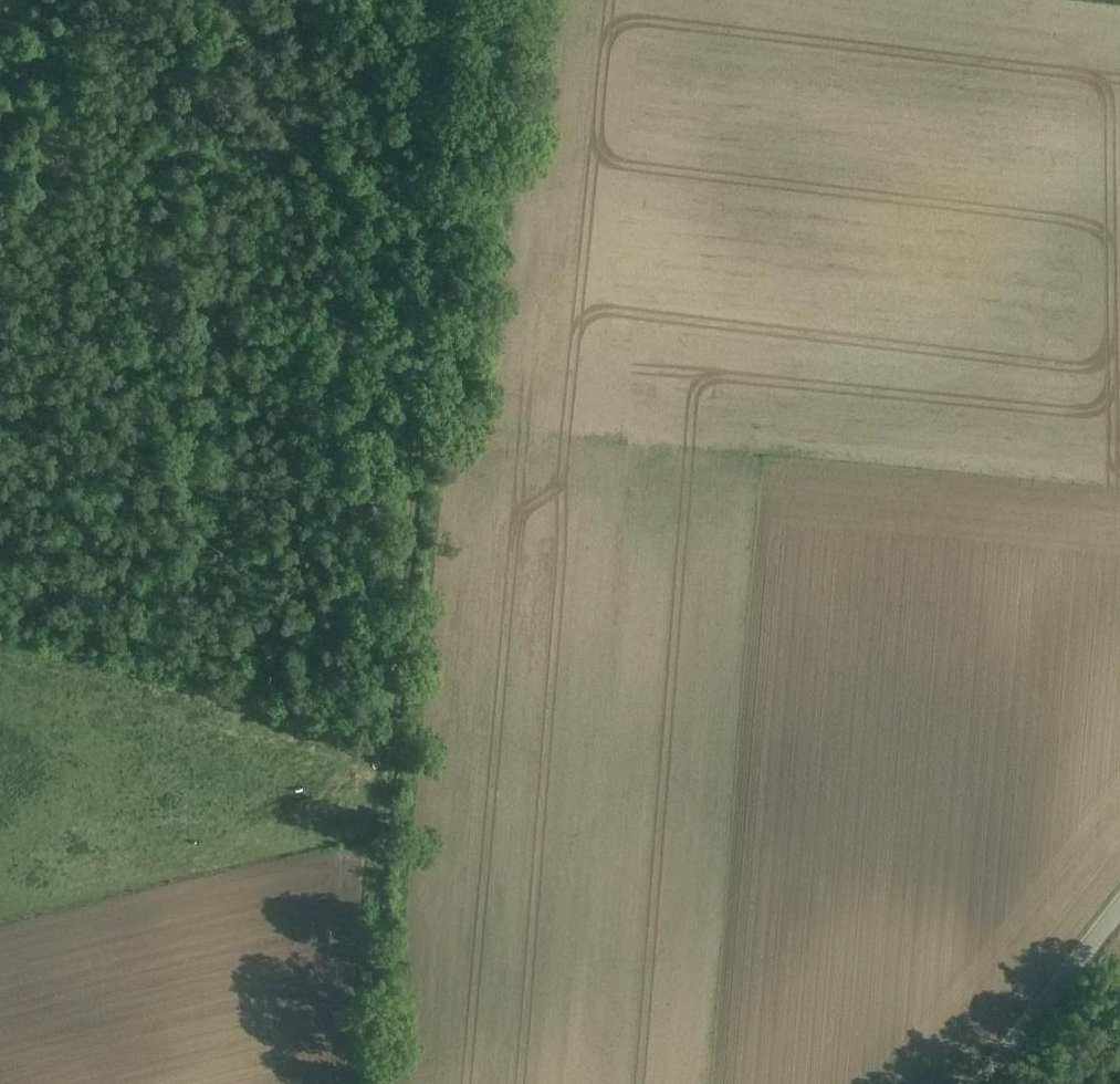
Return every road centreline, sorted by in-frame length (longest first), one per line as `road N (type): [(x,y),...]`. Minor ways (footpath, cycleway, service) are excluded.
road 1 (track): [(386,1083),(493,0)]
road 2 (unclassified): [(987,1083),(1119,917)]

